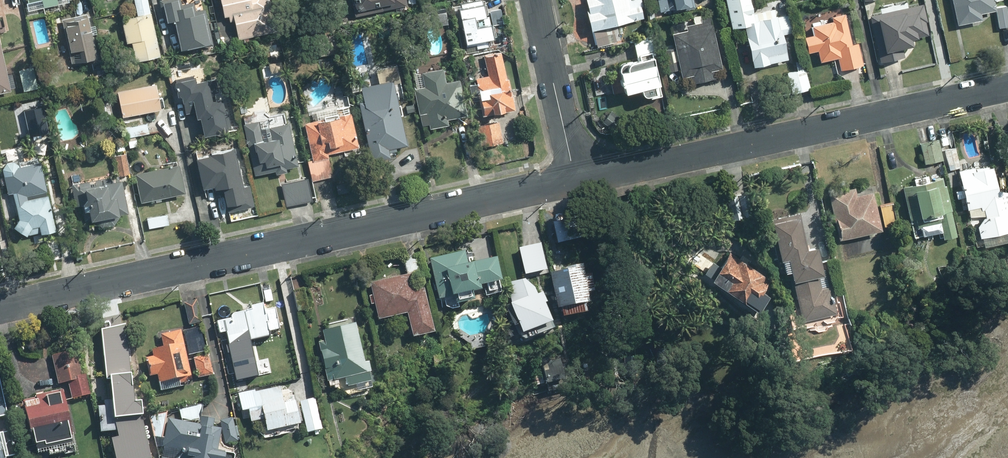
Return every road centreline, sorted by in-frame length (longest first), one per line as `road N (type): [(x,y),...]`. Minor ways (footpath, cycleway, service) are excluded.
road 1 (residential): [(0,308),(575,182)]
road 2 (residential): [(575,182),(1007,87)]
road 3 (residential): [(575,182),(535,0)]

